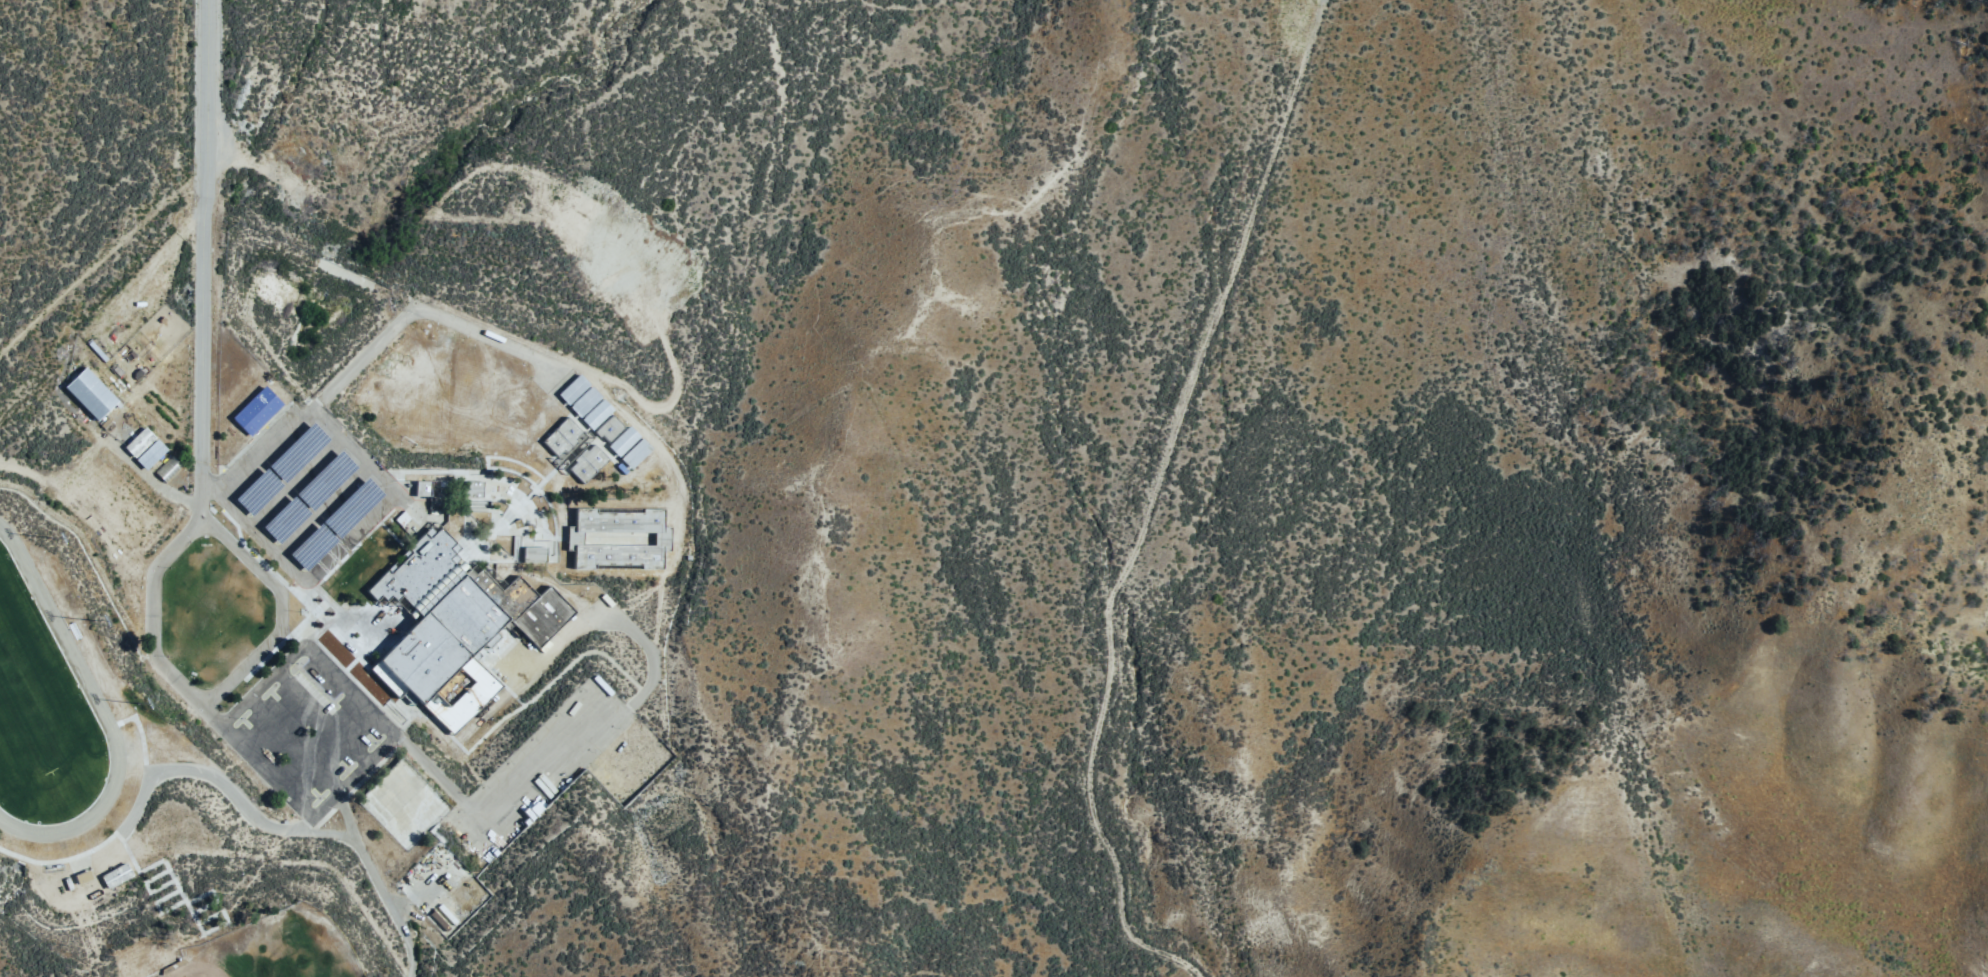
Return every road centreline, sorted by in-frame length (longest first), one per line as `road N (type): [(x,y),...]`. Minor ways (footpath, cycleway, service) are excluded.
road 1 (track): [(1324,0),(1139,546),(1108,613),(1110,662),(1088,775),(1092,813),(1124,888),(1120,917),(1139,947),(1185,961),(1202,976)]

